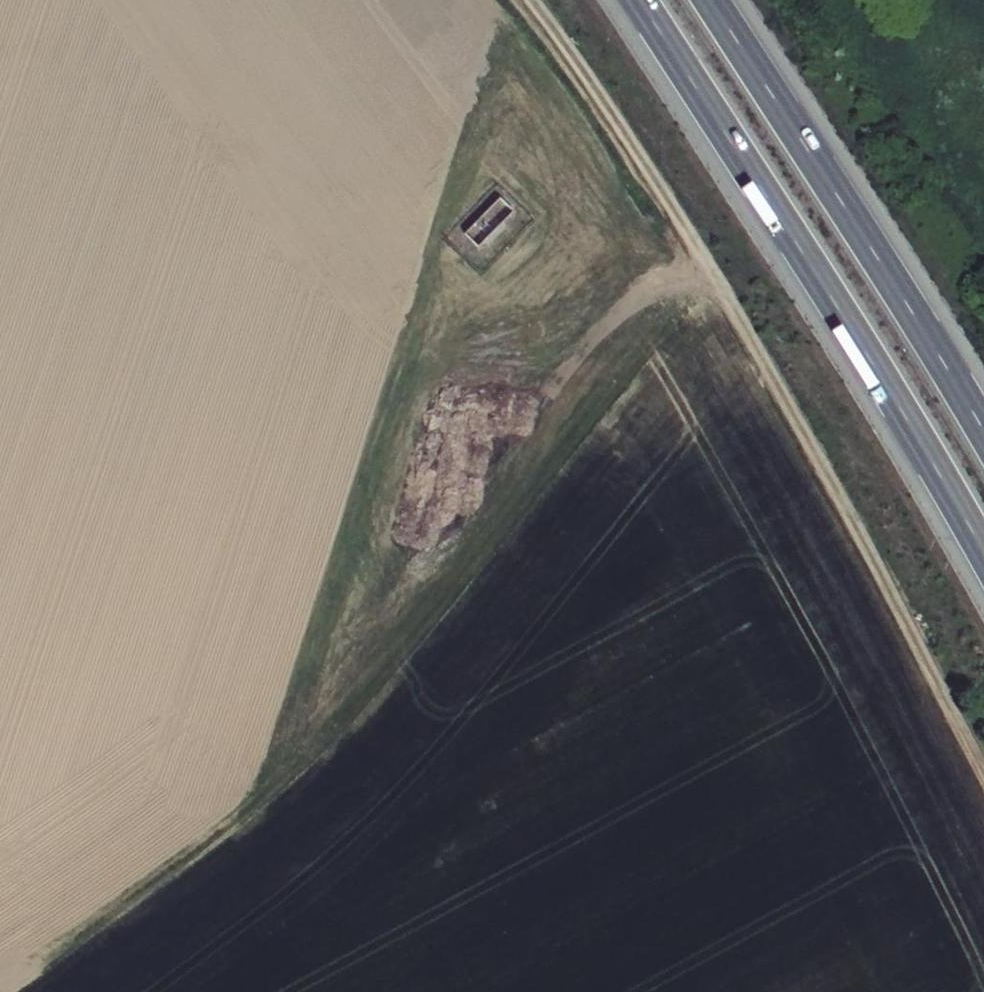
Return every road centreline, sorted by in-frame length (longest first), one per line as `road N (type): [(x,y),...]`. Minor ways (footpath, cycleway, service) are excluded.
road 1 (track): [(983,772),(777,386),(620,127),(528,0)]
road 2 (trunk): [(640,0),(983,551)]
road 3 (trunk): [(983,436),(709,0)]

